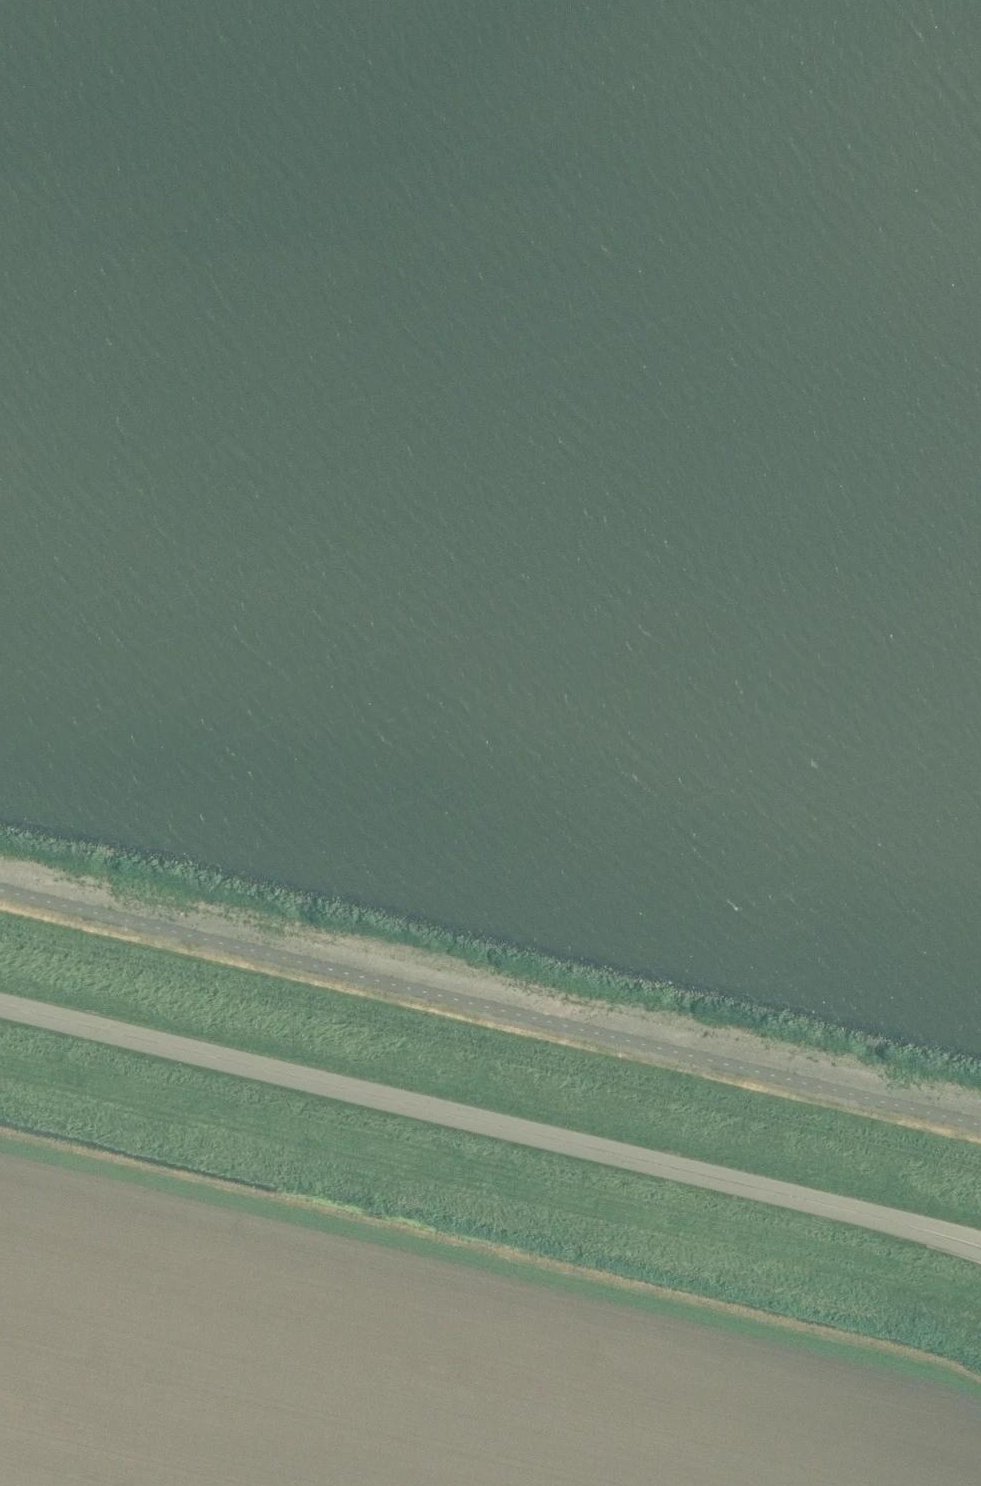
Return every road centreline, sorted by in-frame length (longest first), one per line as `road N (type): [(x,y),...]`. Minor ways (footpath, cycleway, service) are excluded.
road 1 (tertiary): [(980,1246),(0,1007)]

